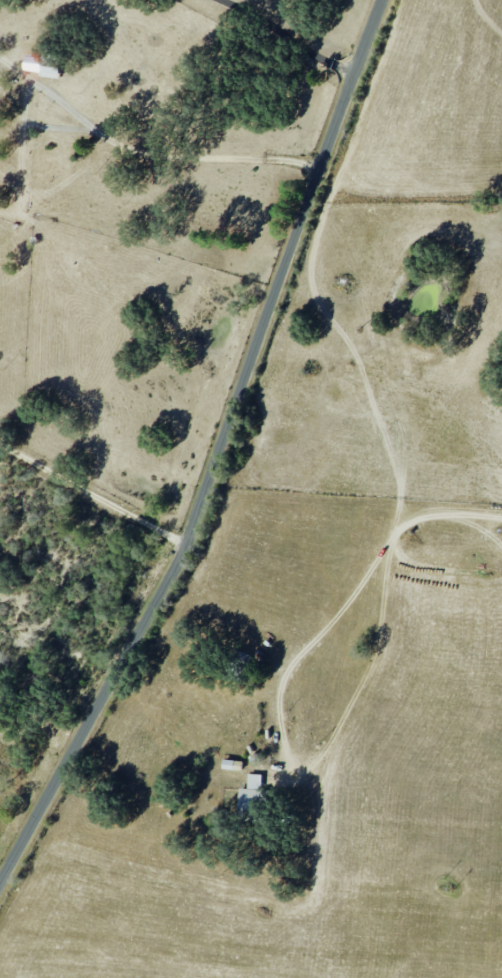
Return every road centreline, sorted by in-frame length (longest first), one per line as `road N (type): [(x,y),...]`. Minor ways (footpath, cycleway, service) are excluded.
road 1 (residential): [(0,886),(195,525),(383,0)]

